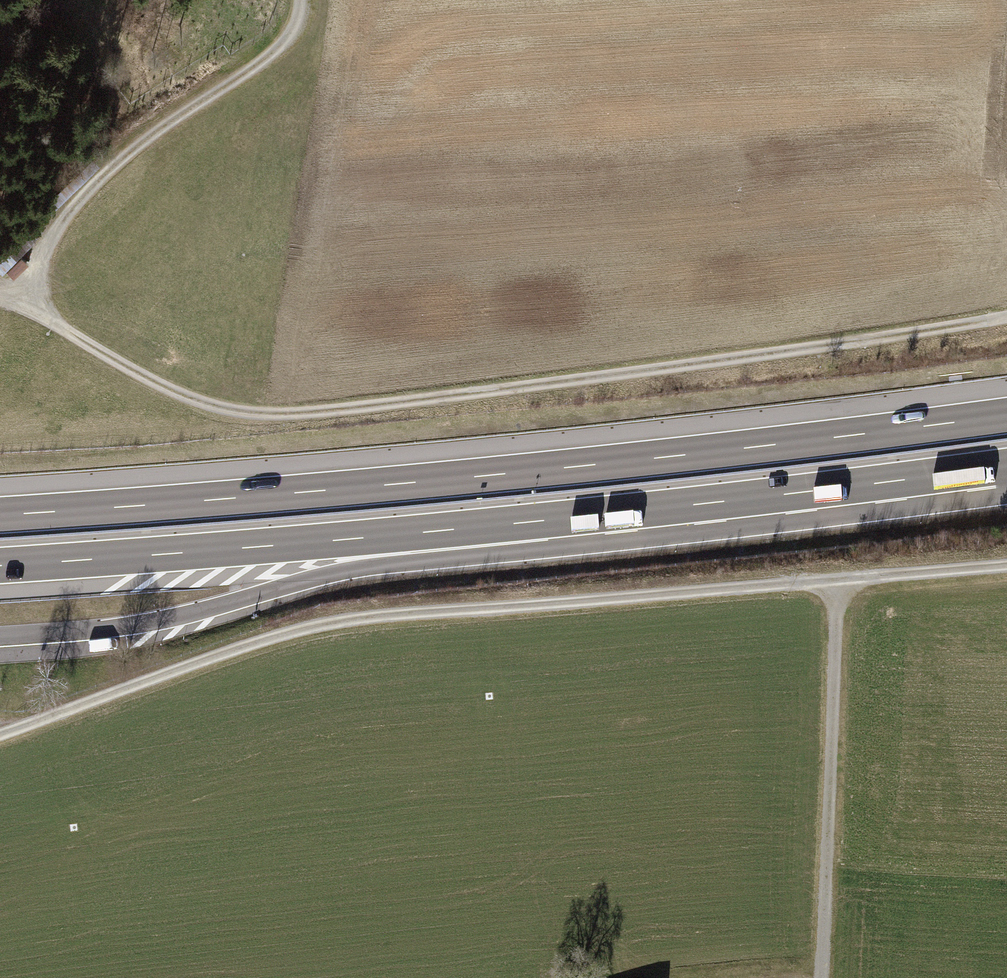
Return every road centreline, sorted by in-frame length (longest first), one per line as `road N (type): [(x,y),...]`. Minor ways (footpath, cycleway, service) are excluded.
road 1 (track): [(0,298),(165,388),(213,407),(288,413),(465,396),(1006,312)]
road 2 (track): [(0,736),(253,644),(344,621),(1006,568)]
road 3 (motorway): [(1006,415),(529,472),(0,515)]
road 4 (motorway): [(0,566),(630,512)]
road 5 (track): [(295,0),(299,15),(274,61),(106,176),(46,249),(19,304)]
road 6 (track): [(823,977),(838,584)]
road 7 (motorway): [(630,512),(1006,467)]
road 8 (motorway): [(303,581),(630,512)]

